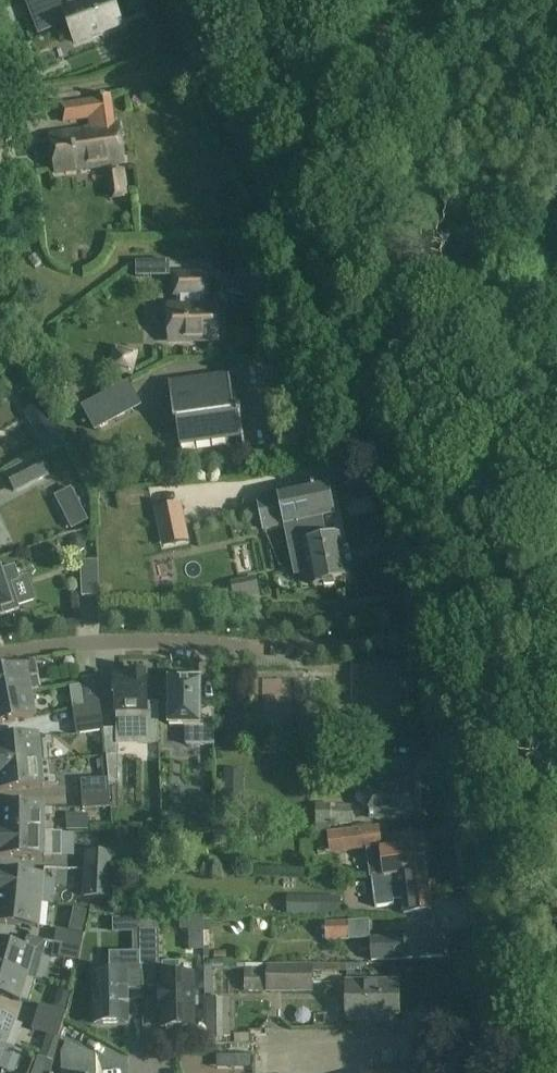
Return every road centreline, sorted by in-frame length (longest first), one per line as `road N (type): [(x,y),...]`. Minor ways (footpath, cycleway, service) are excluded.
road 1 (unclassified): [(521,1072),(360,377),(181,0)]
road 2 (residential): [(0,656),(111,643),(235,645)]

